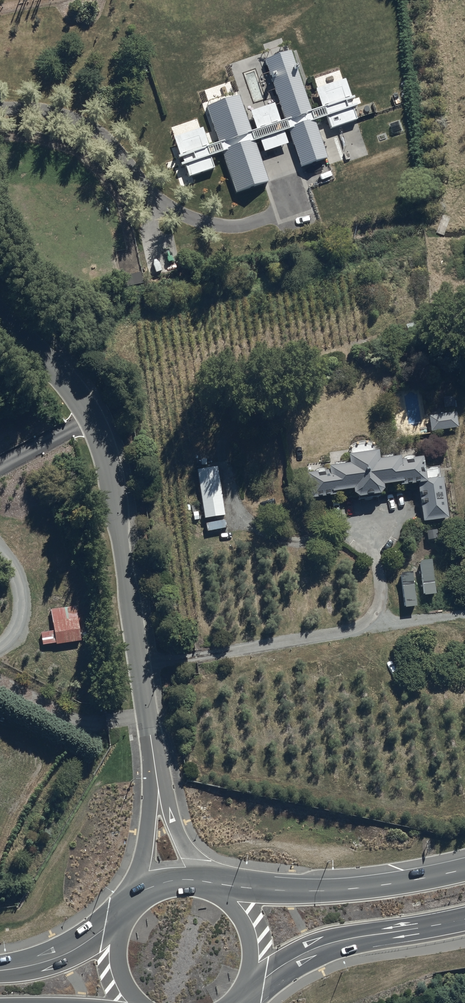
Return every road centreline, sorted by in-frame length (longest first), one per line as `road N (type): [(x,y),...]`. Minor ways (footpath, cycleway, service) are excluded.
road 1 (unclassified): [(154,762),(113,471),(83,405),(0,318)]
road 2 (trunk): [(223,889),(348,889),(464,869)]
road 3 (trunk): [(464,920),(324,945),(257,983)]
road 4 (unclassified): [(131,898),(154,762)]
road 5 (unclassified): [(154,762),(204,881)]
road 6 (trunk): [(0,972),(61,956),(113,926)]

